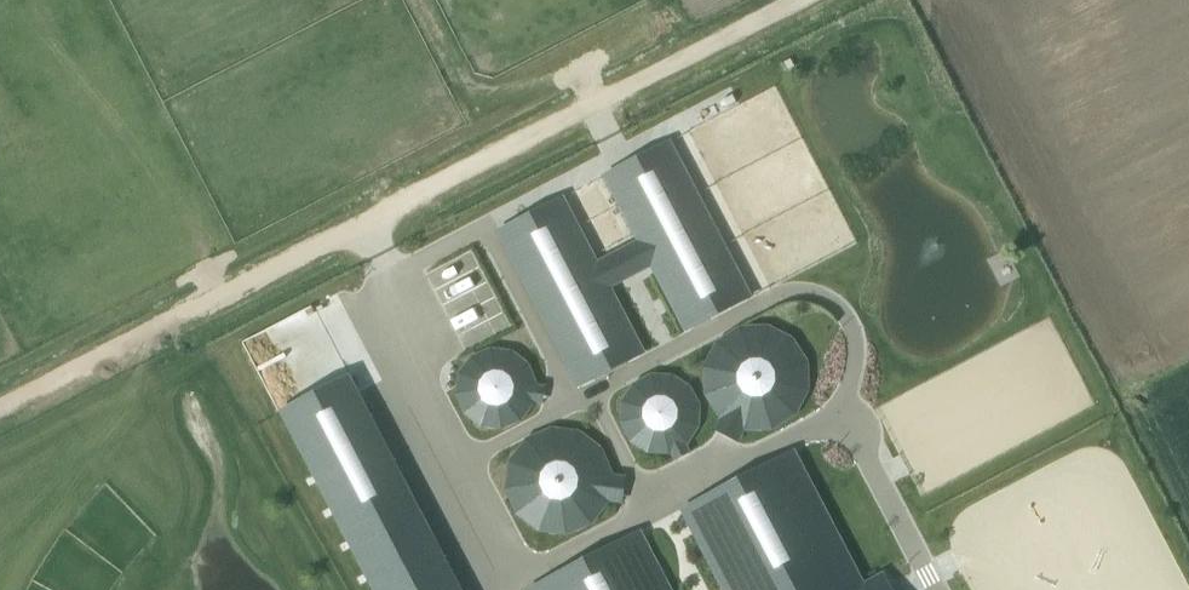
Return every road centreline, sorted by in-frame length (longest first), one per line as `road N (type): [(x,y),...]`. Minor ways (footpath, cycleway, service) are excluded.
road 1 (track): [(817,0),(0,414)]

